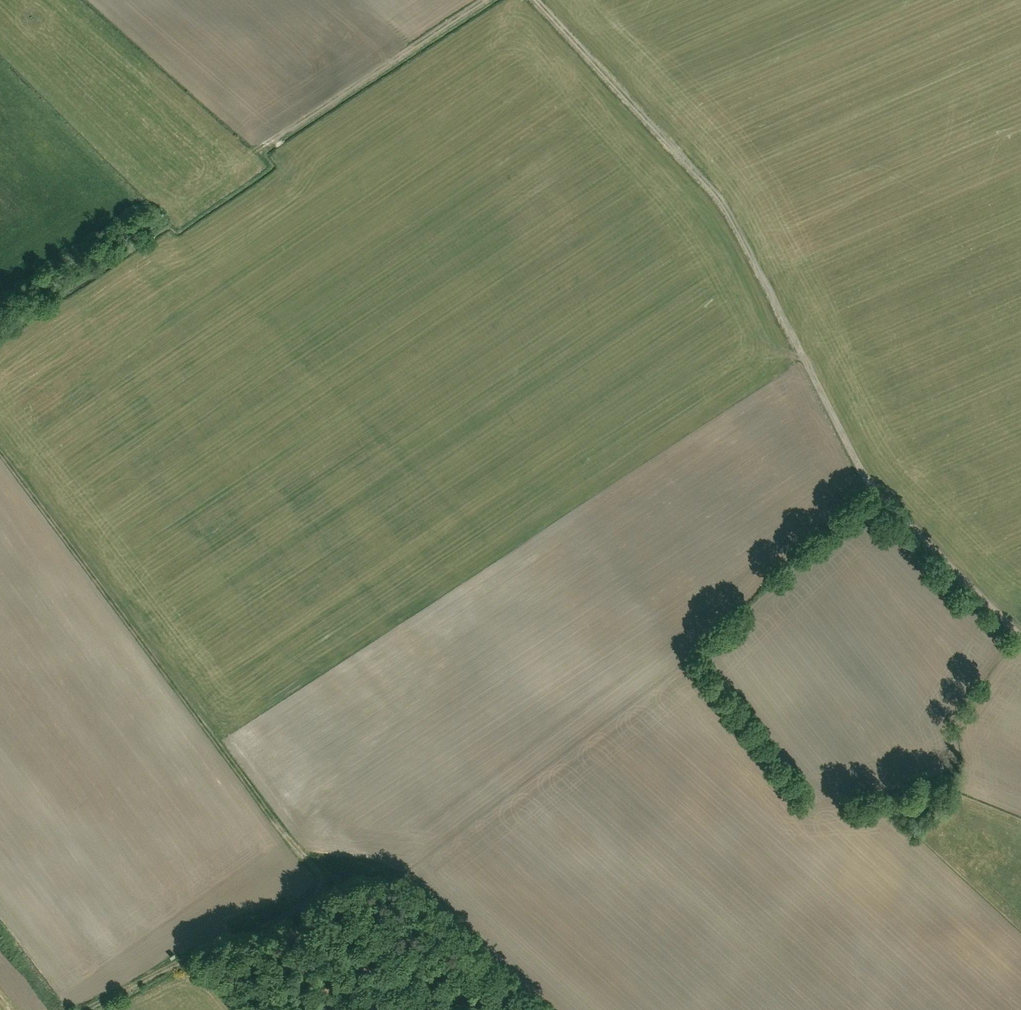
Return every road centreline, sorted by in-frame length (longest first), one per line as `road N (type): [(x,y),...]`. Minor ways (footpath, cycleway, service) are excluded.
road 1 (track): [(1020,636),(875,496),(723,200),(539,0)]
road 2 (track): [(338,888),(93,1009)]

